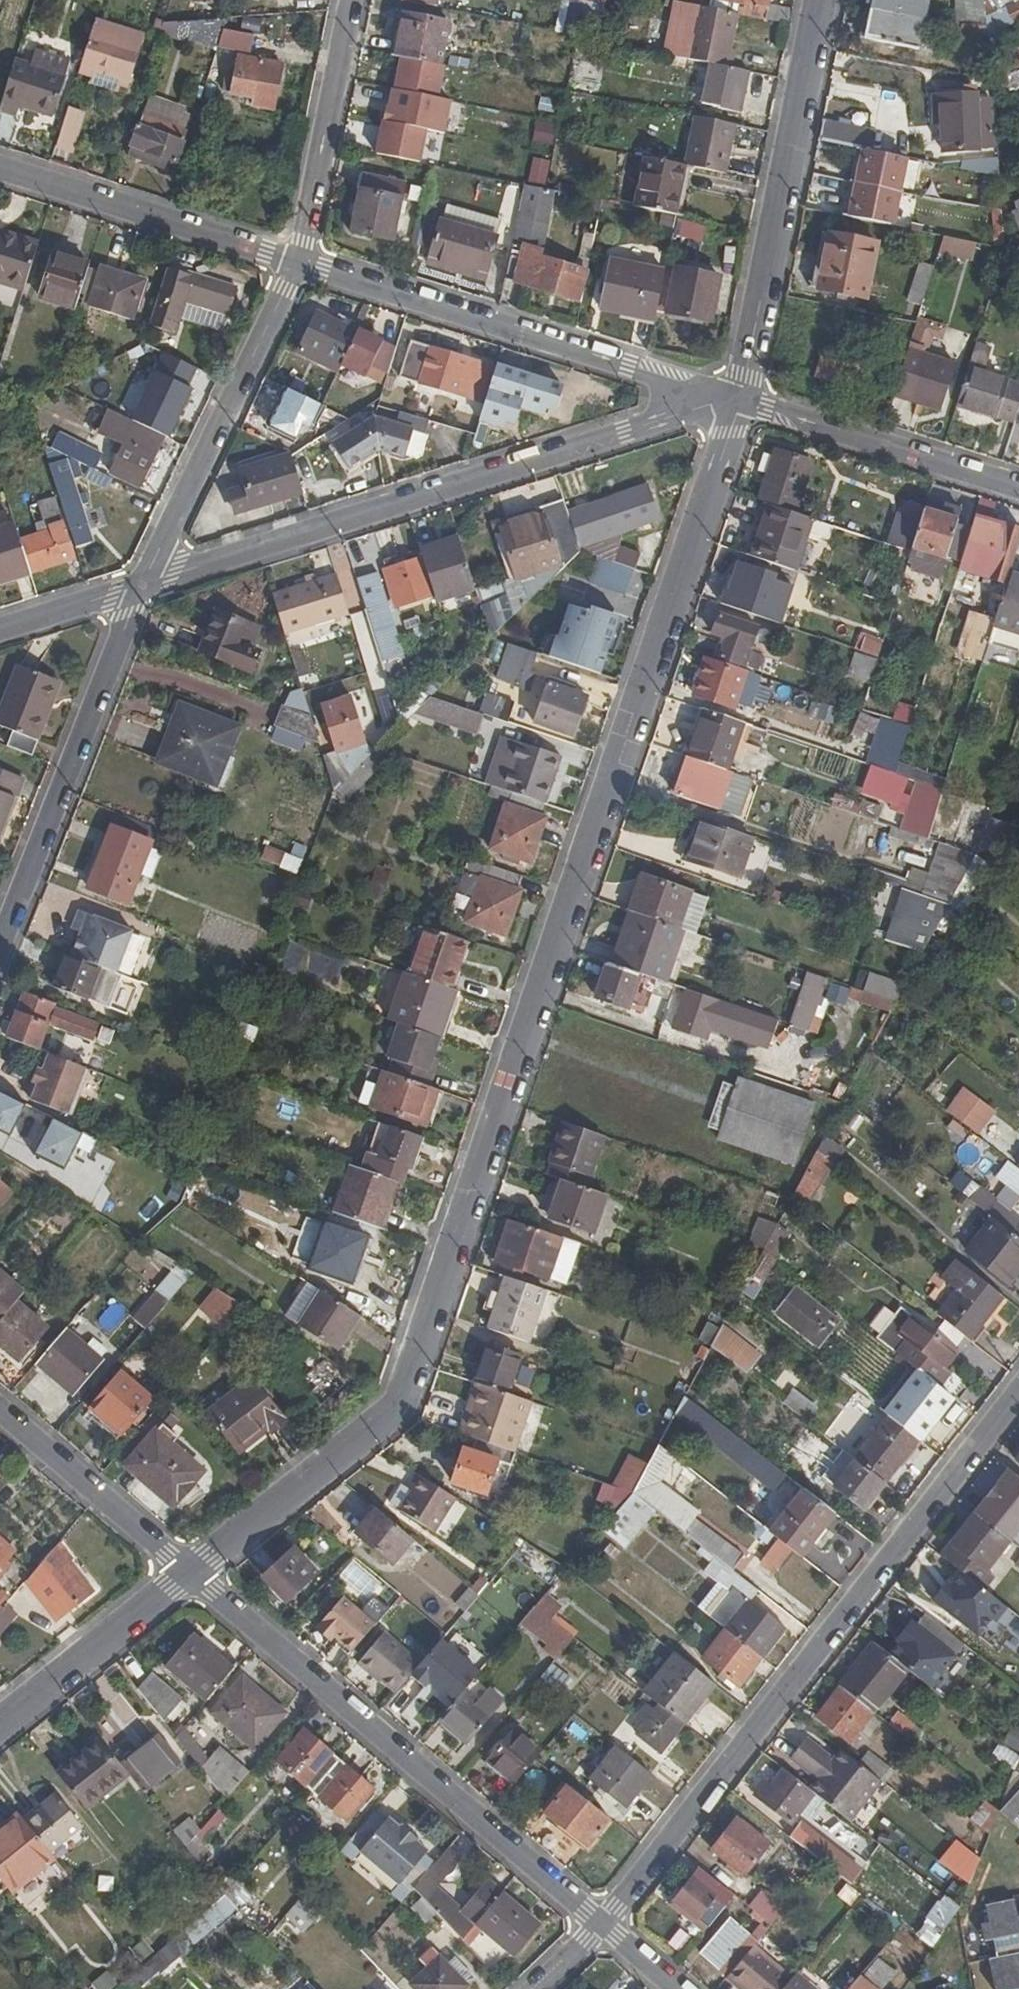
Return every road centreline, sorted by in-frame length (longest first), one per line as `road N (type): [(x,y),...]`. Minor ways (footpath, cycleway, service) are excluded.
road 1 (residential): [(191,1572),(399,1409),(743,402)]
road 2 (residential): [(603,1923),(1018,1397)]
road 3 (residential): [(143,585),(743,402)]
road 4 (residential): [(191,1572),(603,1923)]
road 5 (residential): [(299,262),(743,402)]
road 6 (residential): [(743,402),(824,0)]
road 7 (residential): [(0,952),(143,585)]
road 8 (residential): [(143,585),(299,262)]
road 9 (residential): [(0,169),(299,262)]
road 10 (residential): [(1018,487),(743,402)]
road 11 (residential): [(299,262),(352,0)]
road 12 (residential): [(0,1409),(191,1572)]
road 13 (residential): [(0,1724),(191,1572)]
road 14 (residential): [(0,630),(143,585)]

